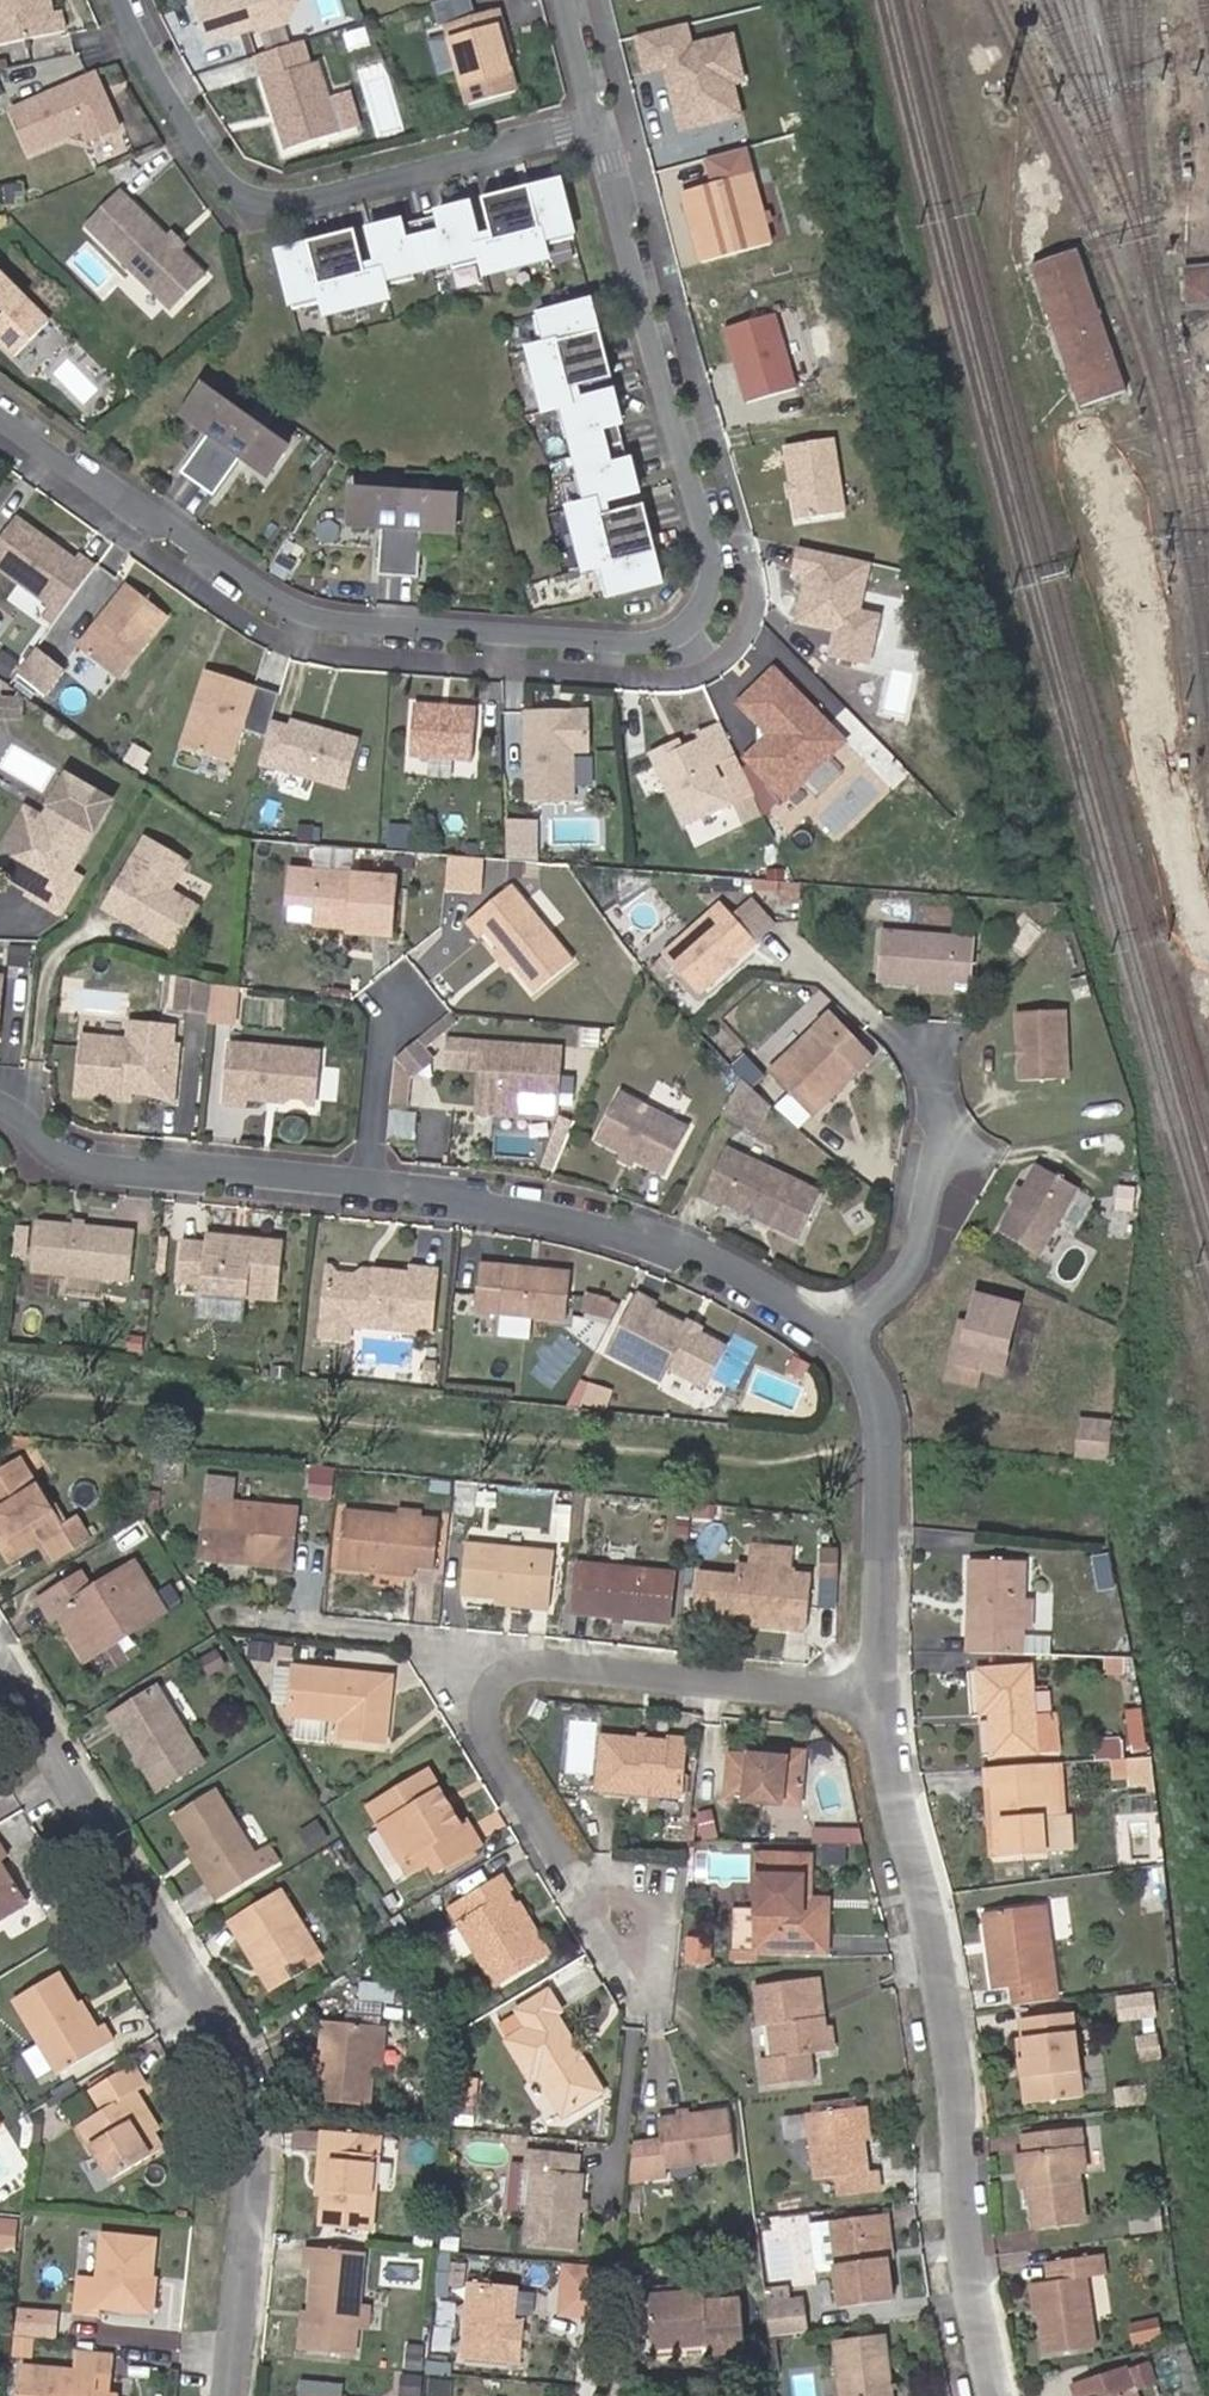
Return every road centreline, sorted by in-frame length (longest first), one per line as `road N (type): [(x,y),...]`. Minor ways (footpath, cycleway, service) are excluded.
road 1 (residential): [(0,418),(287,607),(334,622),(642,646),(683,633),(706,602),(709,552),(593,127)]
road 2 (residential): [(230,2395),(246,2115),(224,2049),(0,1678)]
road 3 (residential): [(999,2395),(965,2259),(947,1990),(894,1806),(878,1704)]
road 4 (residential): [(593,127),(284,204),(235,196),(178,117),(117,0)]
road 5 (residential): [(878,1704),(551,1667),(515,1672),(494,1687),(481,1711),(491,1753),(560,1864)]
road 6 (residential): [(844,1338),(699,1251),(546,1214),(369,1193)]
road 7 (residential): [(369,1193),(88,1166),(56,1152),(0,1107)]
road 8 (residential): [(878,1704),(890,1440),(881,1385),(844,1338)]
road 9 (residential): [(844,1338),(905,1276),(923,1233),(937,1122),(914,1051),(876,1019)]
road 10 (residential): [(560,1864),(619,1966),(637,1977),(653,1969),(656,1910),(617,1888)]
road 11 (residential): [(369,1193),(386,1022),(403,1000)]
road 12 (residential): [(593,127),(564,0)]

